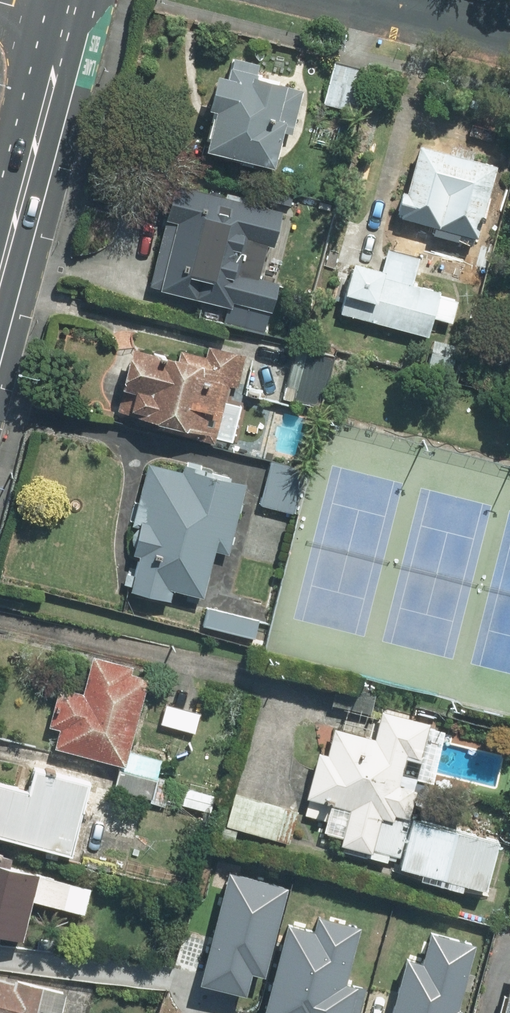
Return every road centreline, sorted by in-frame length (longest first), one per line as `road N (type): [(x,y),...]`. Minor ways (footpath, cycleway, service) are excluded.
road 1 (primary): [(62,19),(0,246)]
road 2 (residential): [(509,33),(380,0)]

